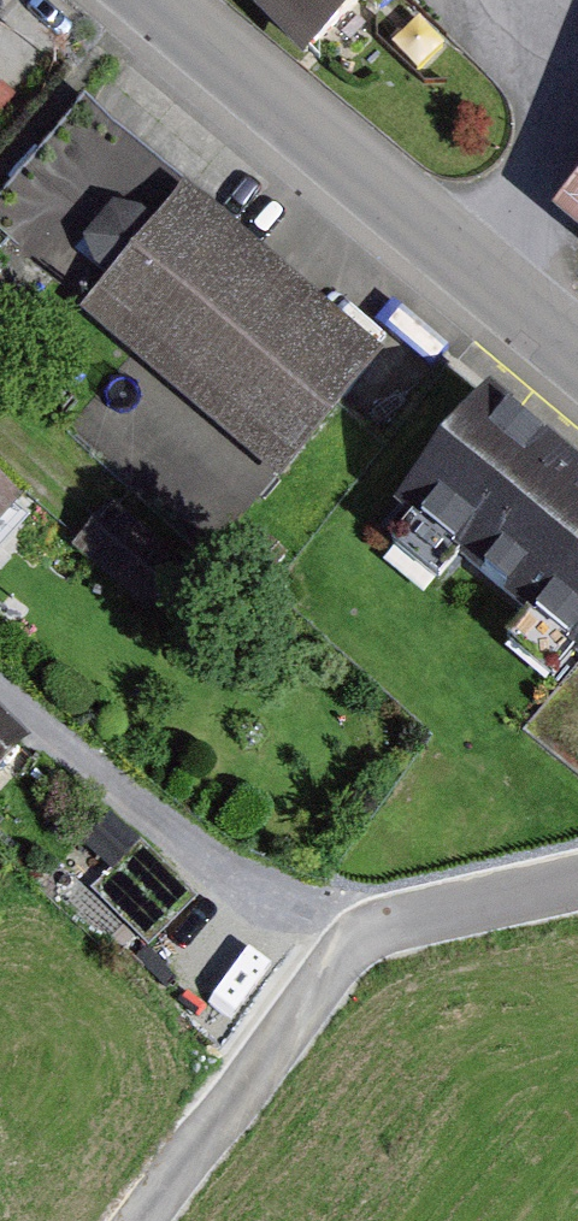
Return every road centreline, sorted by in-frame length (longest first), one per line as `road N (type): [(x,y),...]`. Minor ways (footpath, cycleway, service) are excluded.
road 1 (residential): [(577,876),(357,915),(256,884),(186,844),(0,700)]
road 2 (unclassified): [(577,362),(156,0)]
road 3 (track): [(357,915),(136,1220)]

